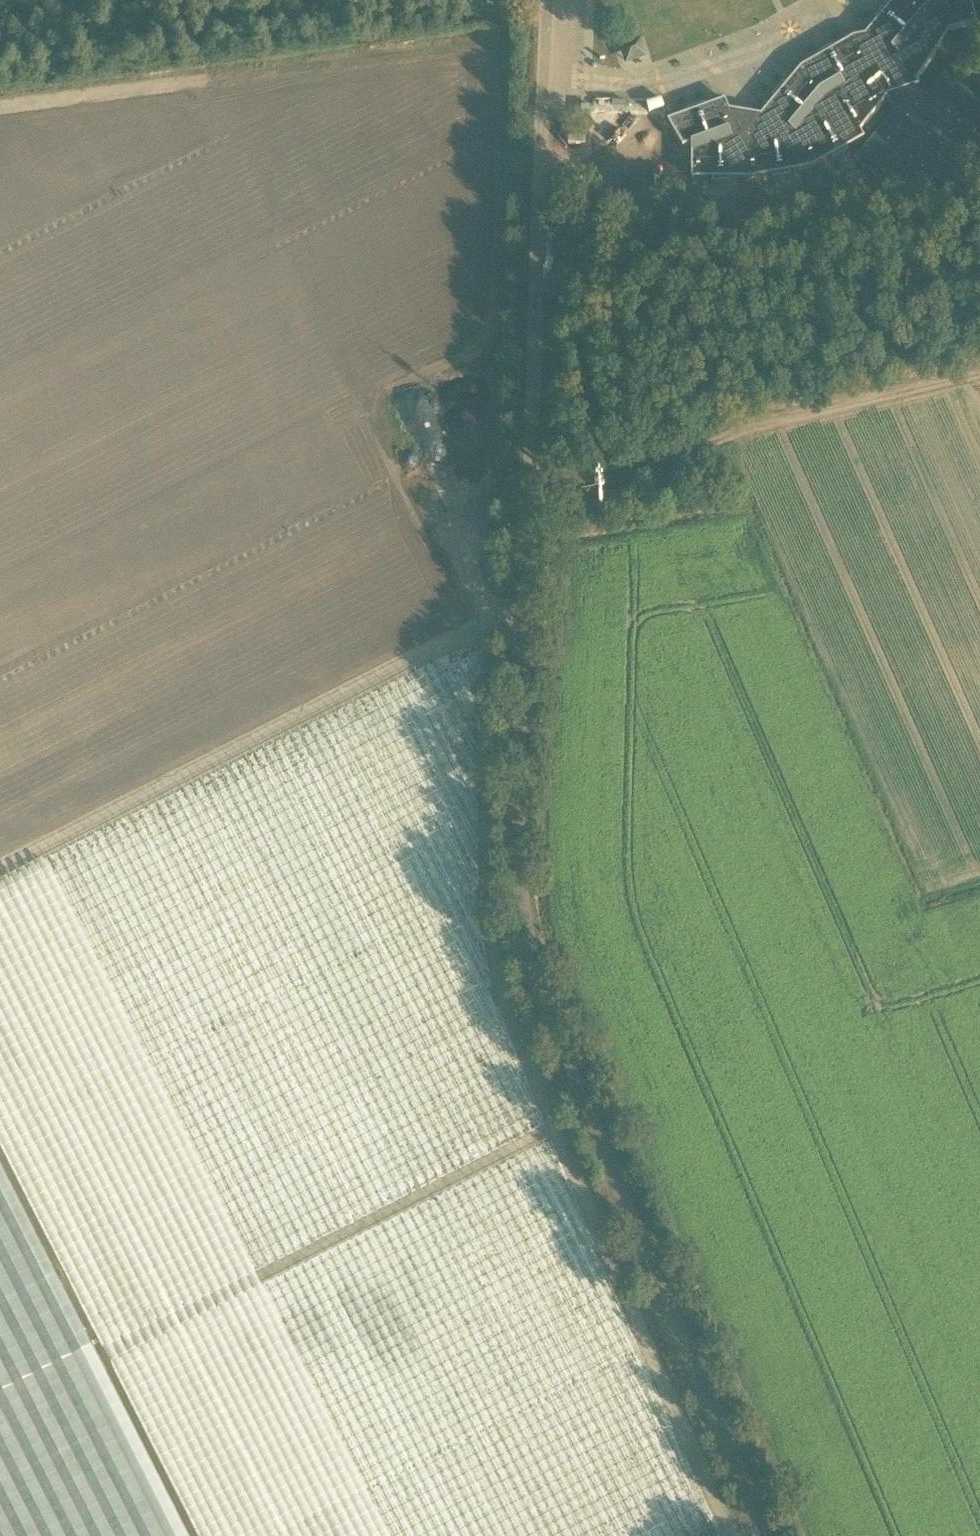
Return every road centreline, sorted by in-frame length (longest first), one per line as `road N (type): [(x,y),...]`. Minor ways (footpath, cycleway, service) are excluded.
road 1 (unclassified): [(765,1535),(532,977),(519,817),(549,0)]
road 2 (track): [(495,620),(0,874)]
road 3 (track): [(531,482),(725,432)]

